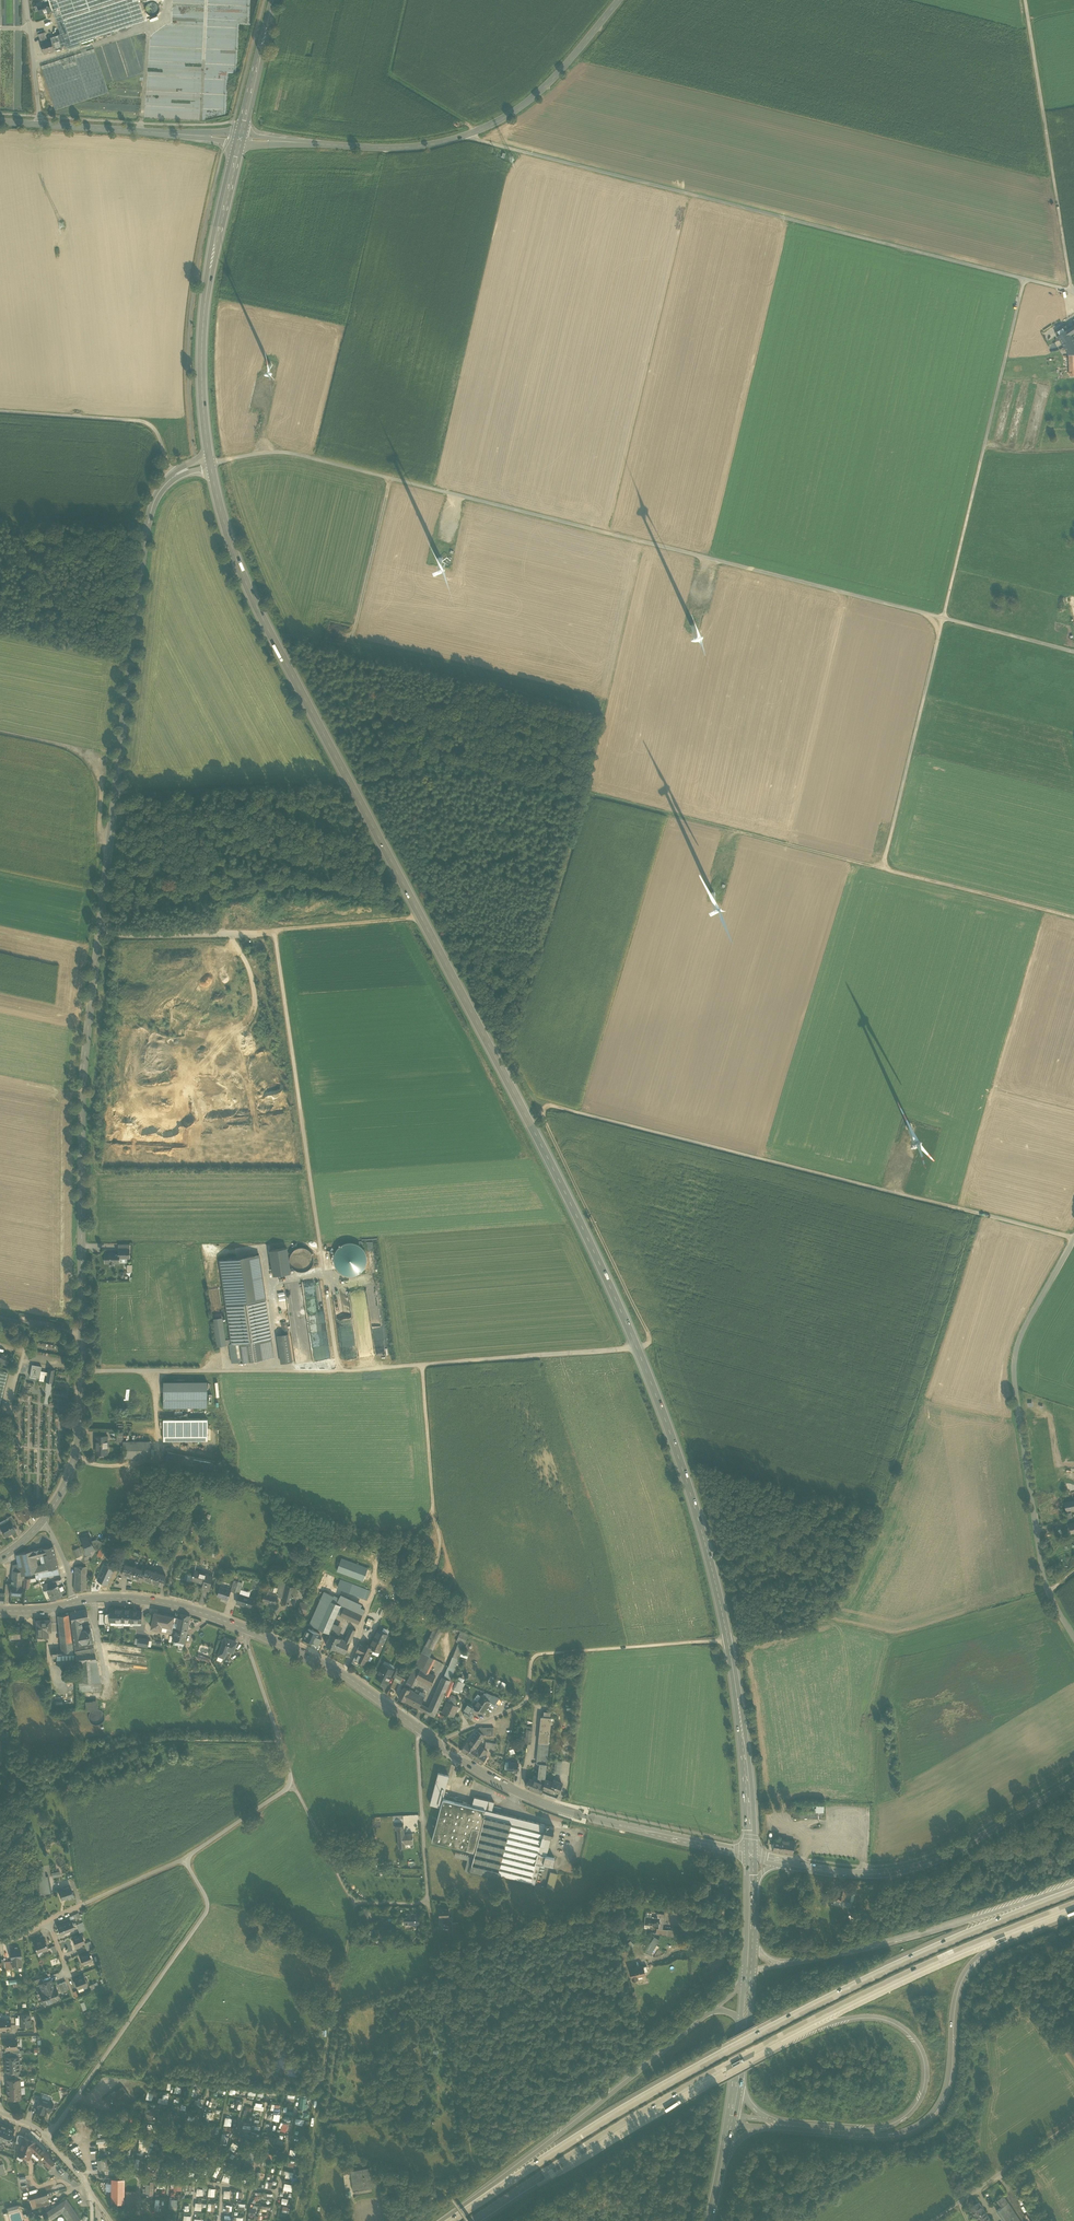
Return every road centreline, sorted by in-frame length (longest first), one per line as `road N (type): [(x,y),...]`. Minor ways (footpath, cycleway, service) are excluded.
road 1 (primary): [(751,1855),(728,1639),(663,1411),(588,1236),(263,620),(211,469)]
road 2 (unclassified): [(1073,652),(307,457),(265,453),(210,464)]
road 3 (tertiary): [(81,1333),(87,1045),(146,535),(158,494),(173,477)]
road 4 (track): [(1073,1238),(548,1106),(546,1124),(649,1336),(637,1348)]
road 5 (track): [(1025,279),(883,869),(1073,917)]
road 6 (motorway): [(1073,1889),(770,2027),(456,2220)]
road 7 (unclassified): [(1072,291),(472,133)]
road 8 (track): [(294,1784),(356,1905),(428,1904),(472,2171),(405,2220)]
road 9 (track): [(82,1369),(338,1371),(637,1348)]
road 10 (track): [(883,869),(441,758),(350,782)]
road 11 (tertiary): [(1073,1635),(1048,1591),(1014,1376),(1019,1346),(1073,1241)]
road 12 (track): [(821,1622),(746,1638),(541,1653),(531,1660),(523,1703),(488,1719)]
road 13 (motorway): [(774,2130),(872,2135),(921,2122),(946,2086),(954,1997),(965,1969),(1007,1929)]
road 14 (motorway): [(778,2037),(881,2015),(917,2039),(928,2070),(919,2101),(886,2127),(775,2123)]
road 15 (motorway): [(478,2220),(778,2037)]
road 16 (secondary): [(1073,1781),(963,1847),(909,1868),(850,1873),(751,1855)]
road 17 (motorway): [(711,2013),(455,2220)]
road 18 (primary): [(209,459),(204,300),(240,139)]
road 19 (track): [(99,933),(262,934),(421,915)]
road 20 (track): [(356,1905),(292,2220)]
road 21 (motorway): [(1073,1888),(931,1932),(782,1965)]
road 22 (unclassified): [(1025,0),(1072,291)]
road 23 (secondary): [(709,1847),(551,1806),(437,1742)]
road 24 (unclassified): [(249,1630),(294,1784),(184,1858)]
road 25 (track): [(184,1858),(207,1910),(77,2096)]
road 26 (track): [(7,1782),(54,1777),(154,1742),(280,1742)]
road 27 (motorway): [(778,2037),(1007,1929)]
road 28 (track): [(116,790),(350,782)]
road 29 (tertiary): [(240,139),(407,148),(472,133)]
road 30 (track): [(0,411),(142,421),(158,434),(173,477)]
road 31 (residential): [(184,1858),(0,1941)]
road 32 (tertiary): [(472,133),(529,101),(619,0)]
road 33 (tertiary): [(240,139),(41,124)]
road 34 (tertiary): [(41,1521),(69,1476),(79,1439),(81,1333)]
road 35 (secondary): [(419,1728),(343,1674),(249,1630)]
road 36 (secondary): [(249,1630),(150,1601),(72,1603)]
road 37 (residential): [(419,1728),(428,1904)]
road 38 (track): [(0,732),(75,750),(96,774),(99,825),(111,832)]
road 39 (unclassified): [(932,2220),(1073,2121)]
road 40 (track): [(391,479),(351,645)]
road 41 (track): [(421,1364),(433,1509)]
road 42 (primary): [(240,139),(273,0)]
road 43 (unclassified): [(41,124),(26,0)]
road 44 (residential): [(709,1847),(708,1860),(727,1889),(720,1962)]

